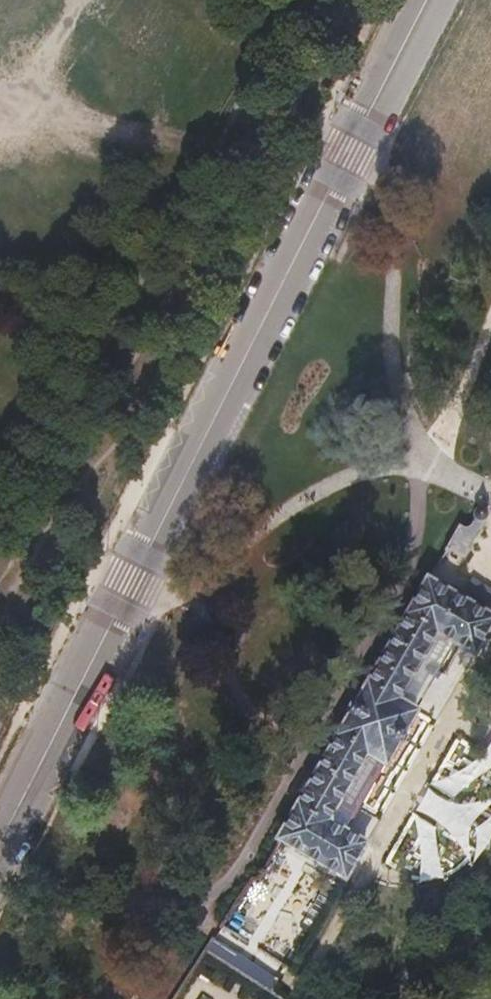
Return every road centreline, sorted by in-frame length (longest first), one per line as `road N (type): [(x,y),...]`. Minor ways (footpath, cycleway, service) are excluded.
road 1 (tertiary): [(429,0),(0,840)]
road 2 (track): [(426,461),(410,566),(202,916)]

